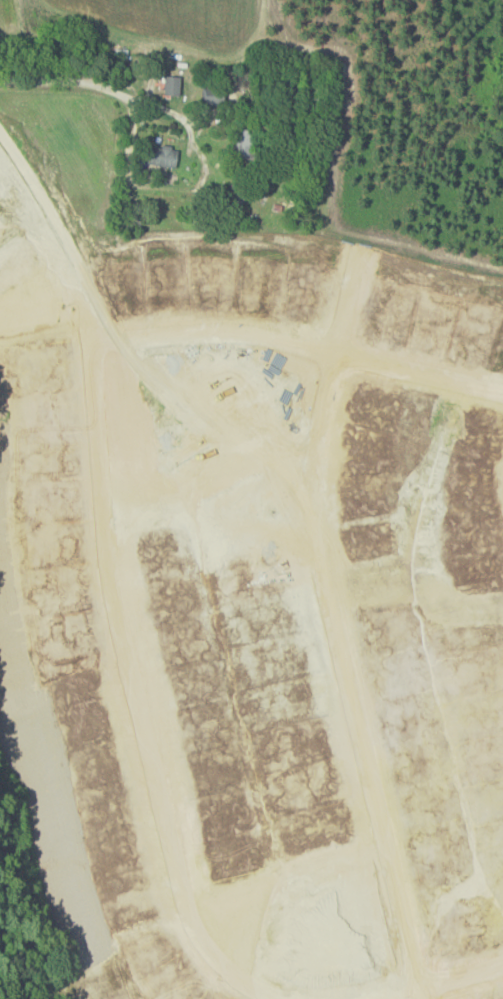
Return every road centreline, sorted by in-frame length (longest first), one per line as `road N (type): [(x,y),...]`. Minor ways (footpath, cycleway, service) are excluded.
road 1 (residential): [(0,190),(82,265),(105,304),(115,357),(117,583),(171,840),(203,944),(242,988),(273,998)]
road 2 (residential): [(361,252),(313,465),(315,519),(423,983)]
road 3 (residential): [(113,344),(234,332),(502,391)]

